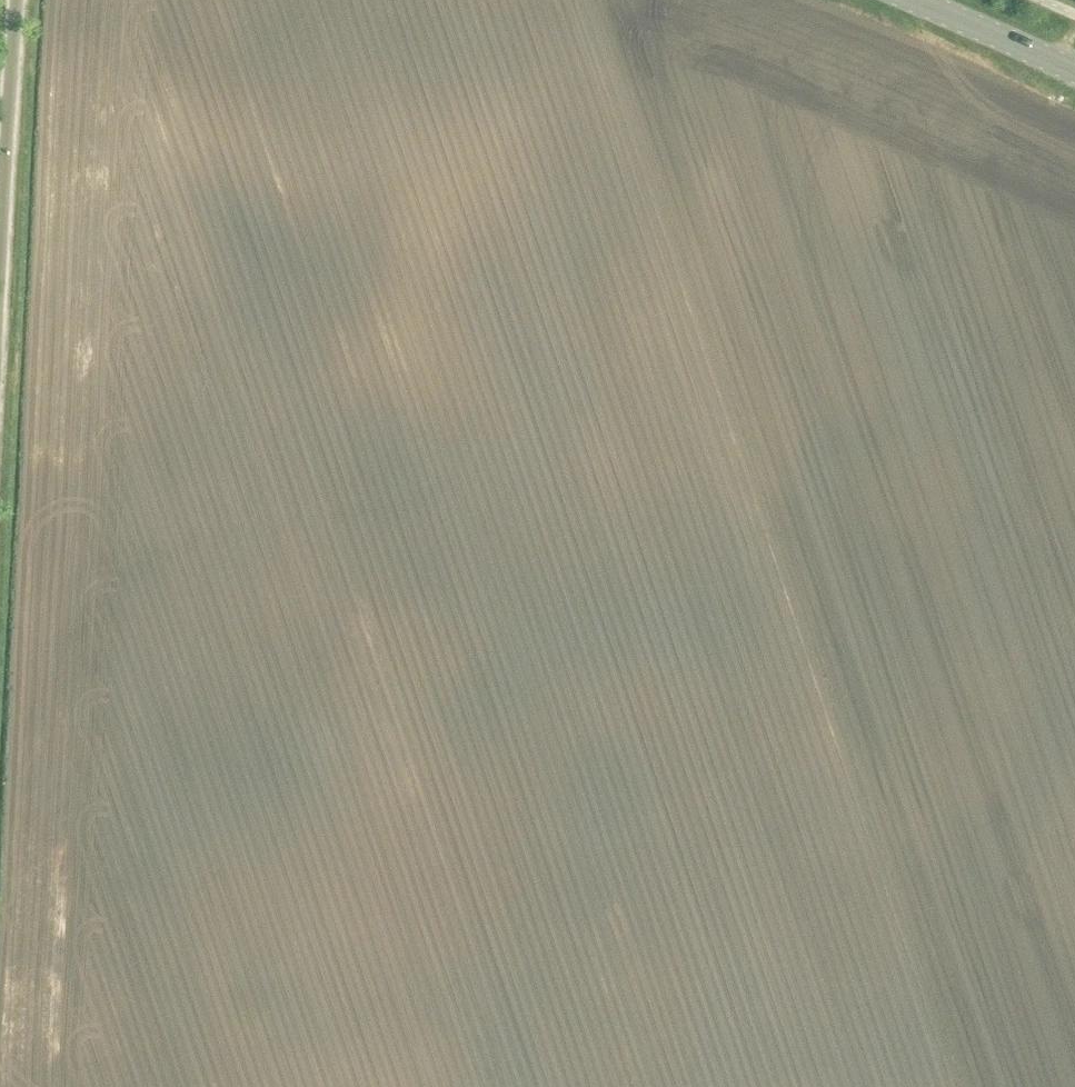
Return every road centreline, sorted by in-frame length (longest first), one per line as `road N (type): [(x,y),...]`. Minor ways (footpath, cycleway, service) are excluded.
road 1 (unclassified): [(0,280),(16,0)]
road 2 (tertiary): [(1074,72),(910,0)]

